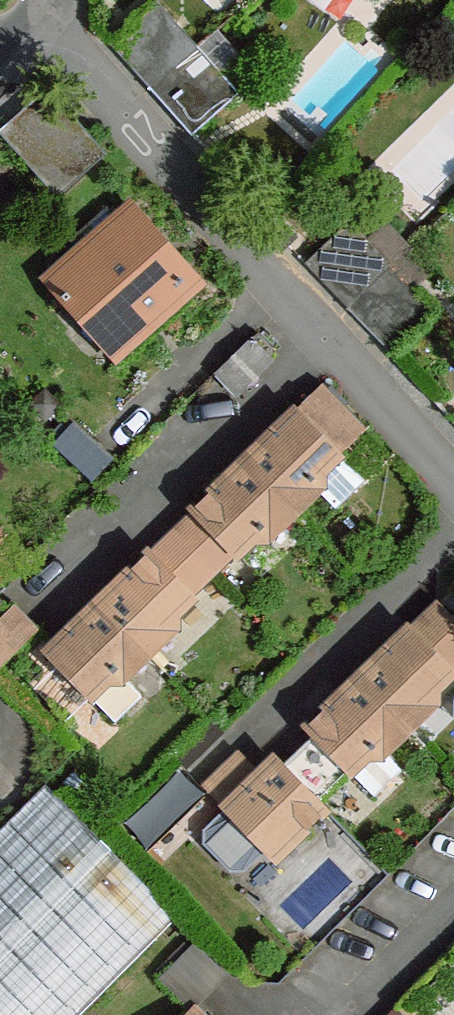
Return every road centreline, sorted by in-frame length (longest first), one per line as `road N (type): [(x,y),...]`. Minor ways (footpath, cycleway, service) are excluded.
road 1 (residential): [(42,17),(453,478)]

